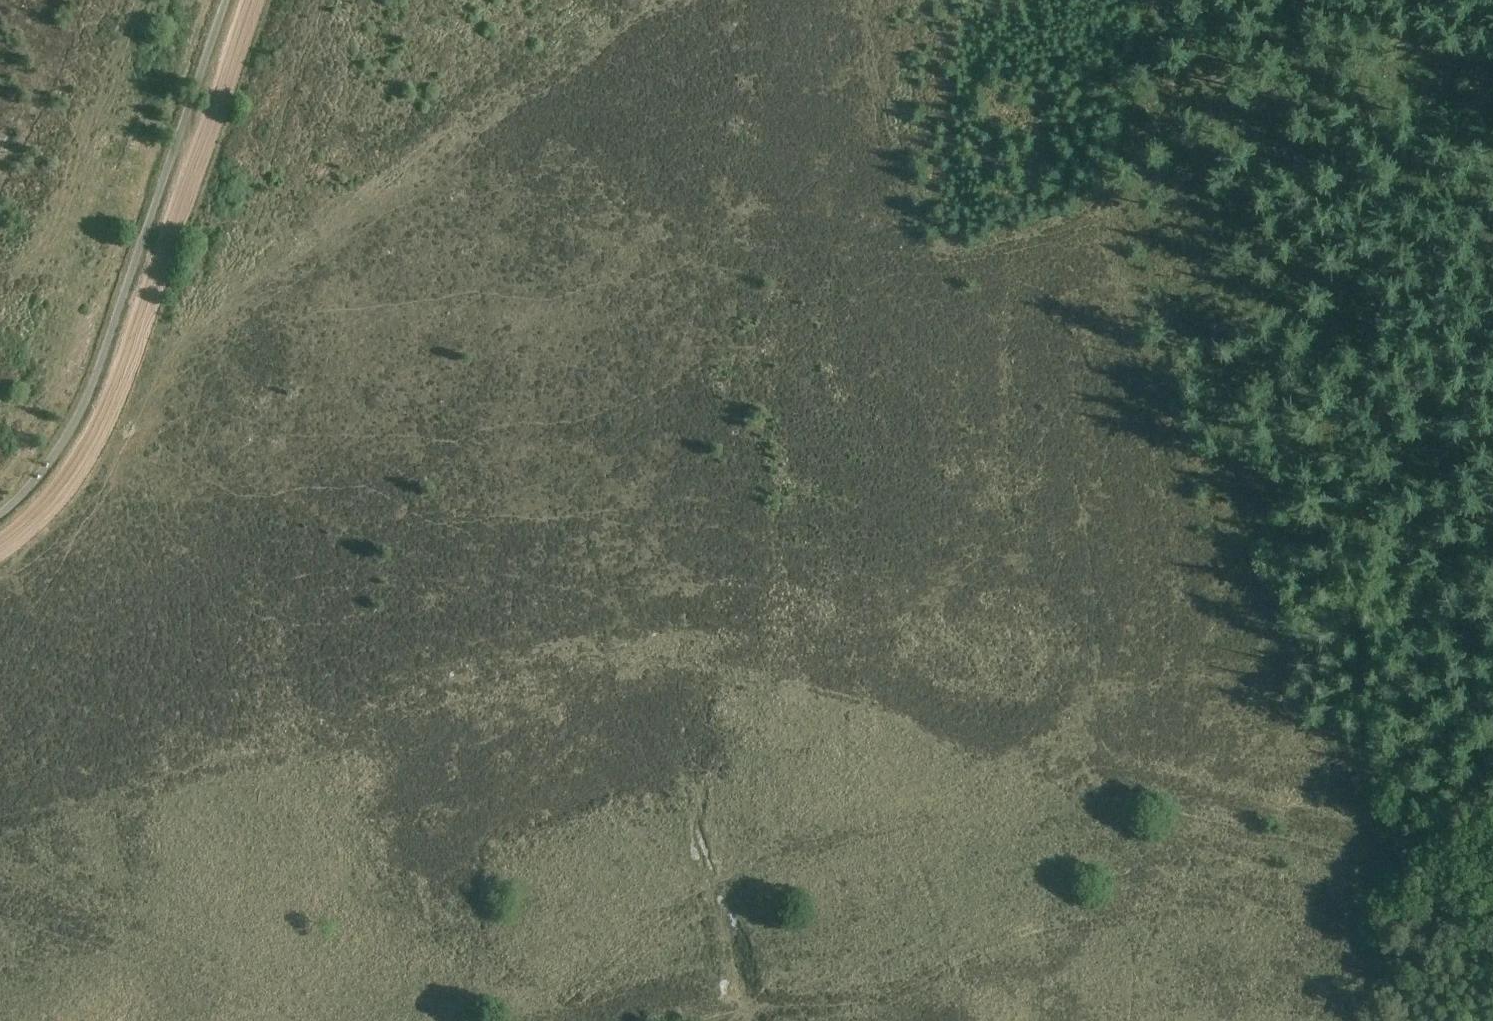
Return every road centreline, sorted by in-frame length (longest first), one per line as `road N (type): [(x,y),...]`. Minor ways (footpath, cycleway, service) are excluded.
road 1 (track): [(0,539),(62,478),(106,412),(246,0)]
road 2 (track): [(1492,866),(1120,772),(1100,749)]

